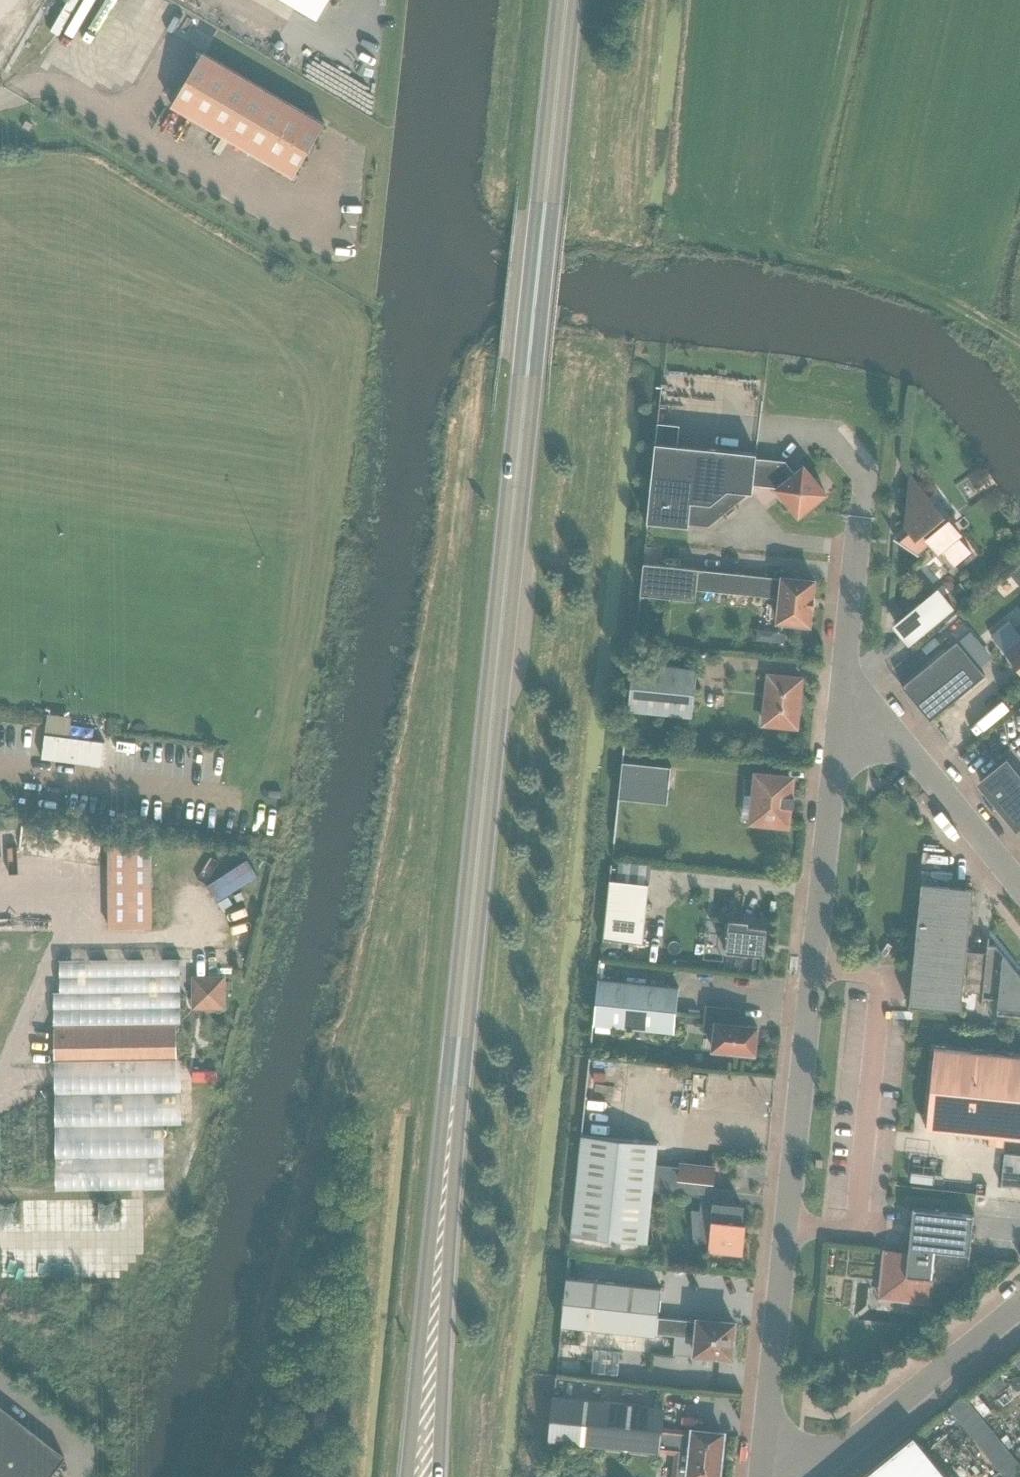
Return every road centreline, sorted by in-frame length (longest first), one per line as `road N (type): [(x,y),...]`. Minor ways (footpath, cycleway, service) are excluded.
road 1 (trunk): [(444,1188),(566,0)]
road 2 (unclassified): [(766,1465),(842,731)]
road 3 (unclassified): [(766,1465),(827,1464),(868,1441),(1019,1315)]
road 4 (trunk): [(444,1188),(407,1476)]
road 5 (trunk): [(435,1476),(444,1188)]
road 6 (track): [(1019,345),(939,297),(786,252)]
road 7 (unclassified): [(1019,887),(917,758),(884,737),(842,731)]
road 8 (unclassified): [(842,731),(861,525)]

